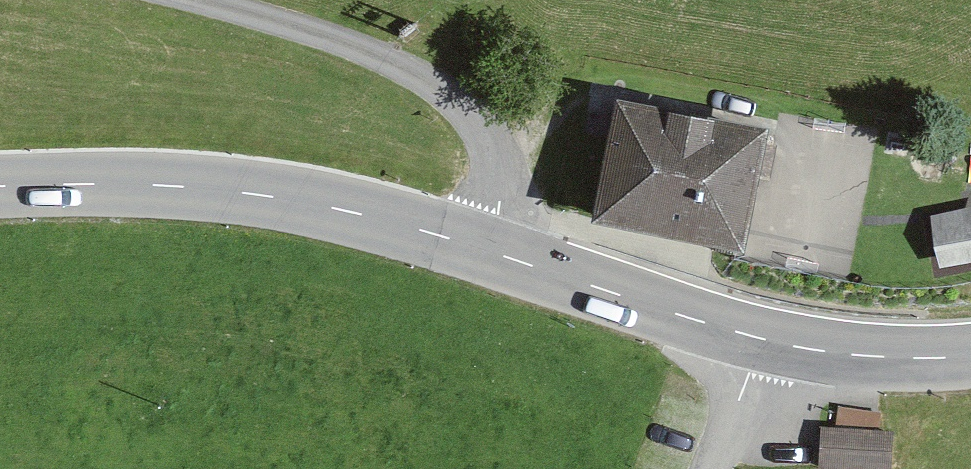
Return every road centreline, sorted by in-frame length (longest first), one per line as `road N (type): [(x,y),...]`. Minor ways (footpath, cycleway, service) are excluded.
road 1 (tertiary): [(0,187),(221,188),(346,210),(476,245)]
road 2 (unclassified): [(476,245),(490,201),(488,150),(462,107),(358,42),(195,0)]
road 3 (tertiary): [(476,245),(761,339)]
road 4 (tertiary): [(761,339),(863,357),(970,355)]
road 5 (unclassified): [(761,339),(710,468)]

